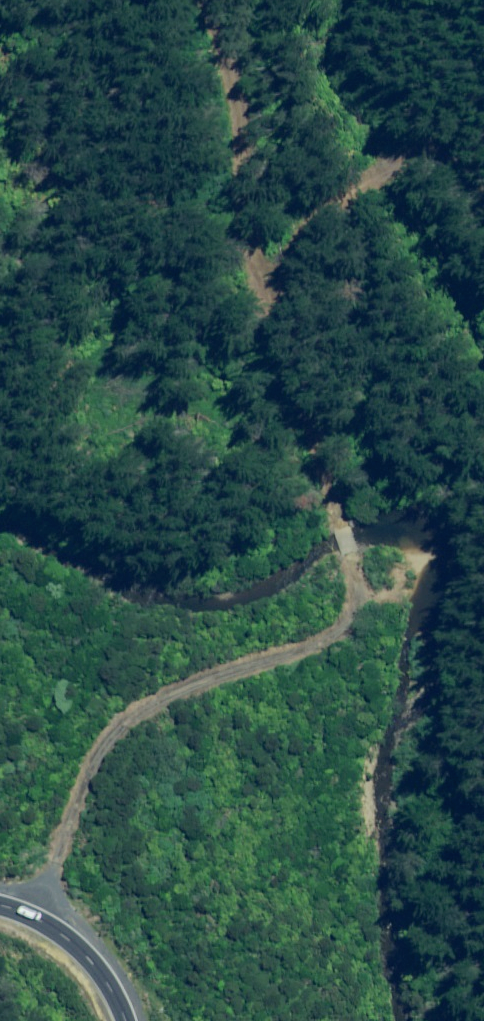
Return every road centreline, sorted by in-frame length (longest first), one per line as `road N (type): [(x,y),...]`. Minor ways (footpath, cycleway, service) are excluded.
road 1 (track): [(201,0),(238,53),(256,136),(245,204),(289,264),(271,291),(265,321),(323,434),(323,478),(363,601),(358,624),(330,641),(150,705),(119,729),(94,763),(36,916)]
road 2 (track): [(275,250),(298,223),(403,146),(431,144),(463,162),(483,188)]
road 3 (primary): [(0,902),(80,946),(125,1020)]

